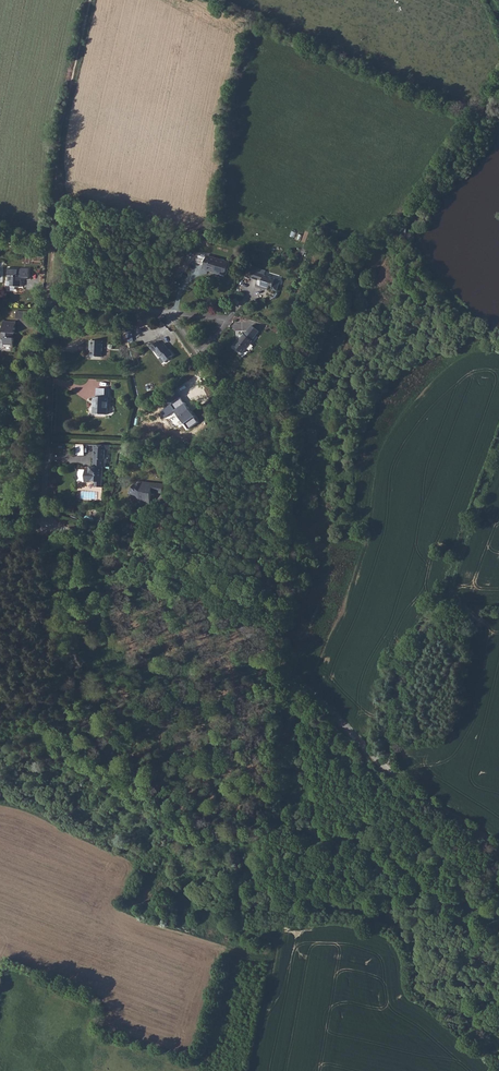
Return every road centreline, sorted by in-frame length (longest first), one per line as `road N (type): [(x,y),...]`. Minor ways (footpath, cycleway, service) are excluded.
road 1 (unclassified): [(153,562),(245,628),(414,792),(498,849)]
road 2 (unclassified): [(51,306),(48,517)]
road 3 (residential): [(228,321),(51,306)]

